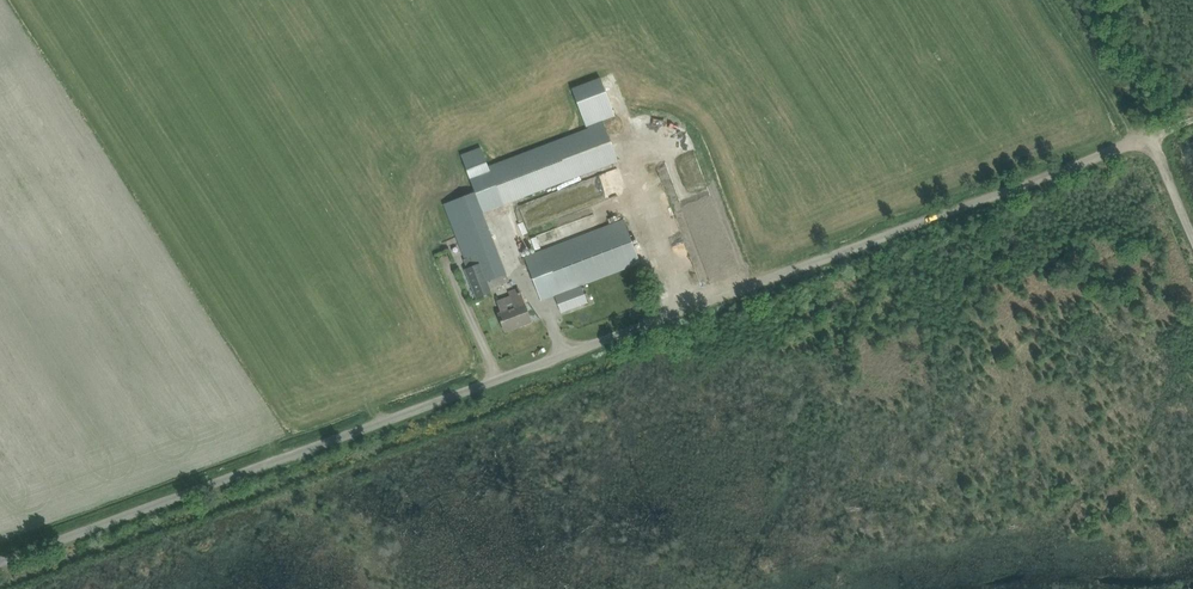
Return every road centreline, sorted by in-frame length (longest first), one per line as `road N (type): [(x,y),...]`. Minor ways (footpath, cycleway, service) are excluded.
road 1 (unclassified): [(0,573),(1151,140)]

